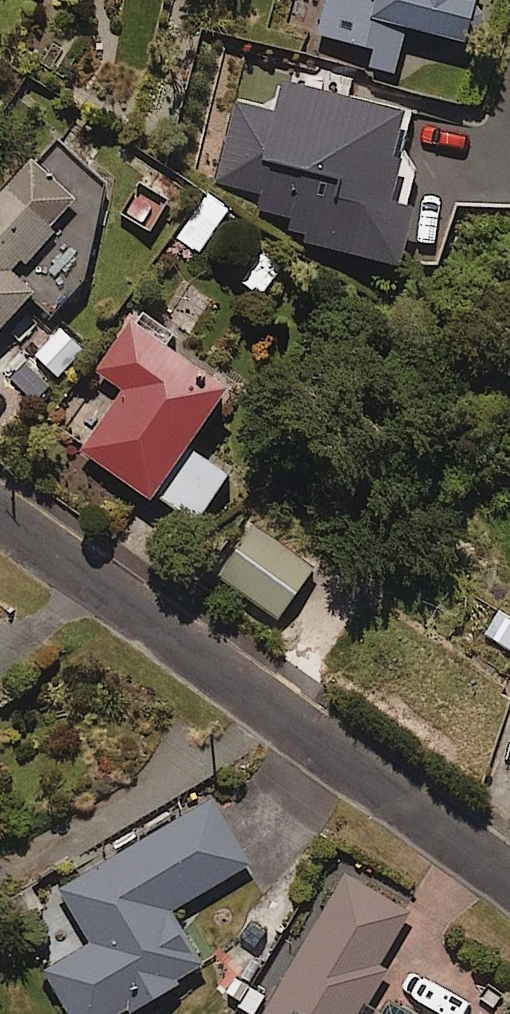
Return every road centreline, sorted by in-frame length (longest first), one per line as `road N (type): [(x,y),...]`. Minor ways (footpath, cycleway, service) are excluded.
road 1 (residential): [(0,512),(509,874)]

